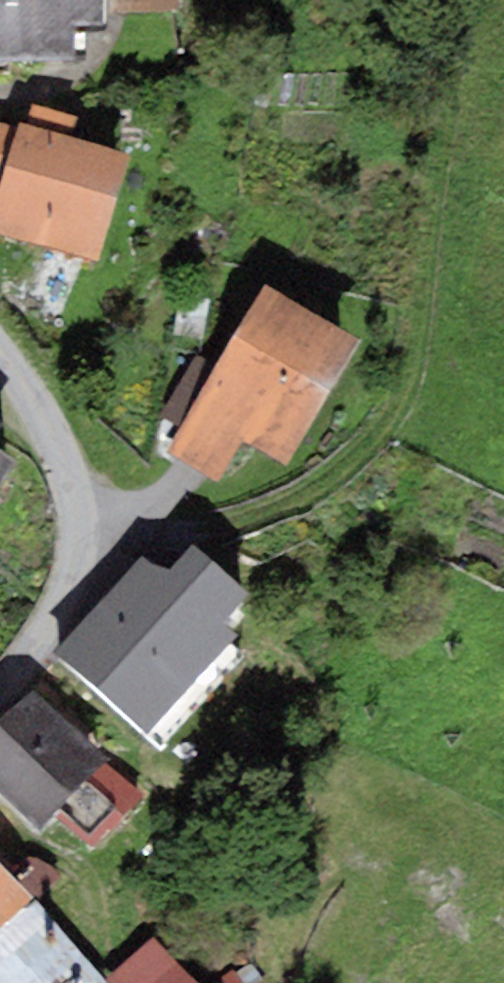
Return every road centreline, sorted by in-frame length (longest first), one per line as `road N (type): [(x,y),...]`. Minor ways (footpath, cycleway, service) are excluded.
road 1 (residential): [(0,353),(54,441),(67,474),(72,539),(58,591),(0,678)]

